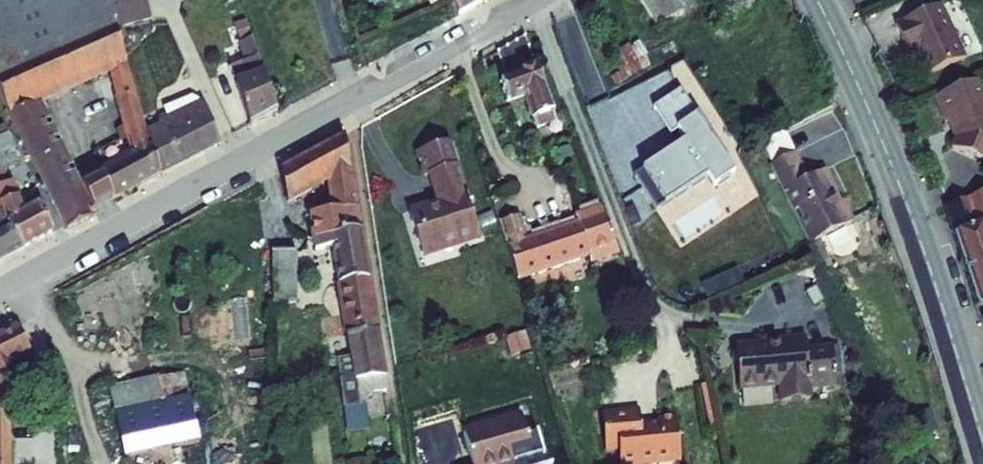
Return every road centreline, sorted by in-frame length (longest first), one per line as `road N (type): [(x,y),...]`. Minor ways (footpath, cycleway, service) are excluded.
road 1 (residential): [(0,296),(530,0)]
road 2 (secondary): [(818,0),(901,187),(982,440)]

